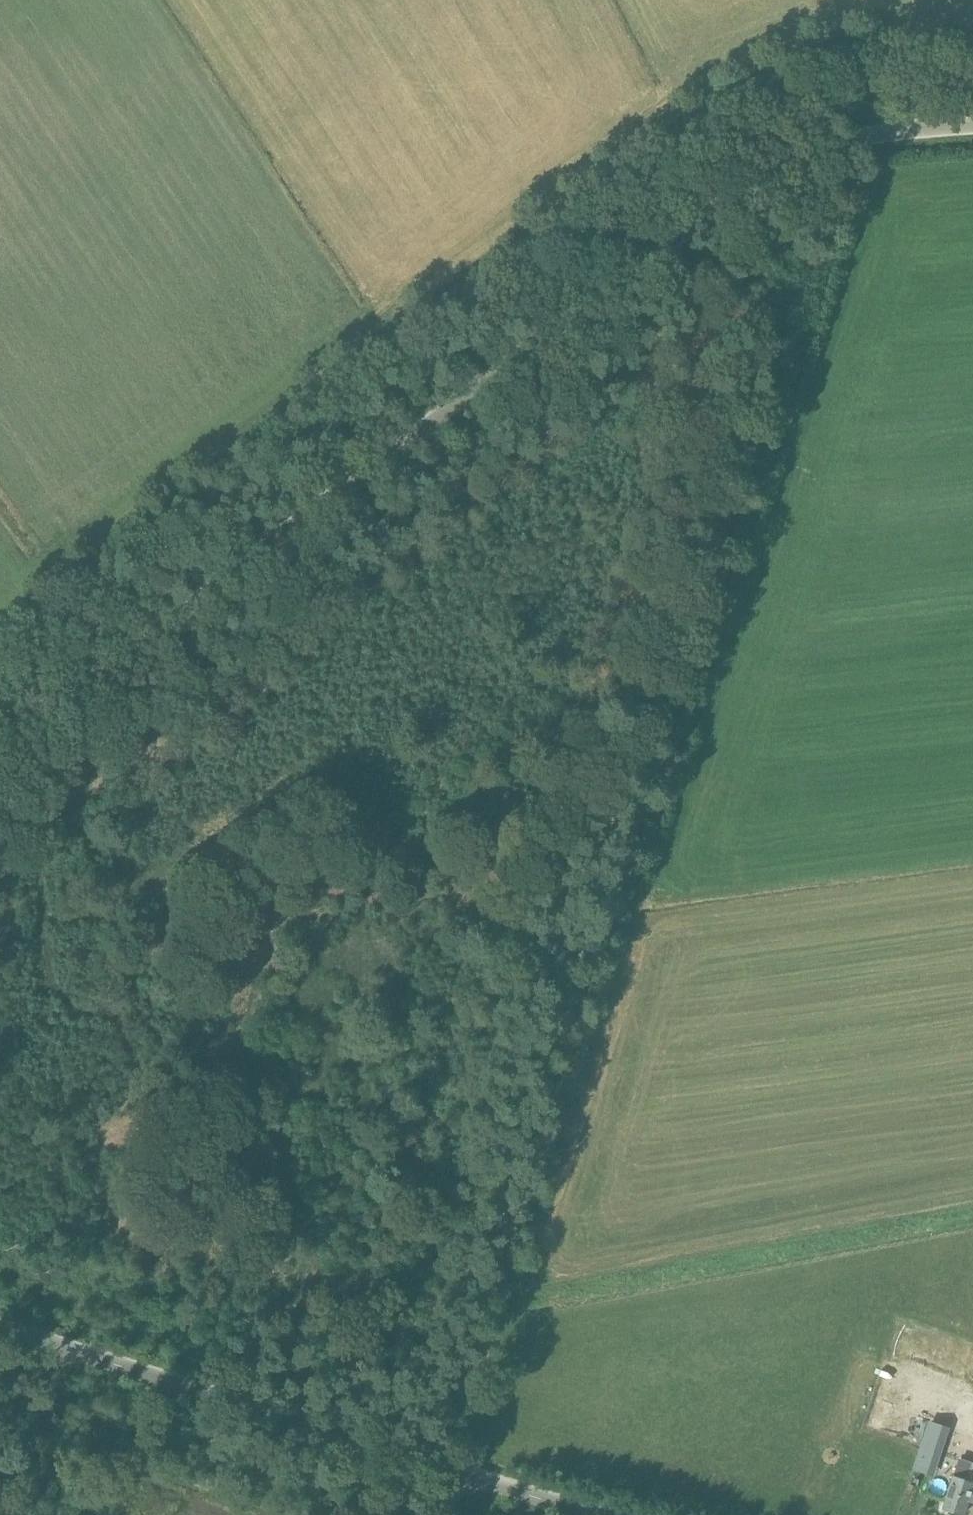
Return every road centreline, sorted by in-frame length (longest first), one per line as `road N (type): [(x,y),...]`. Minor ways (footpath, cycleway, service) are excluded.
road 1 (unclassified): [(0,750),(768,175),(889,134),(972,127)]
road 2 (tertiary): [(591,1514),(0,1323)]
road 3 (track): [(881,0),(889,134)]

